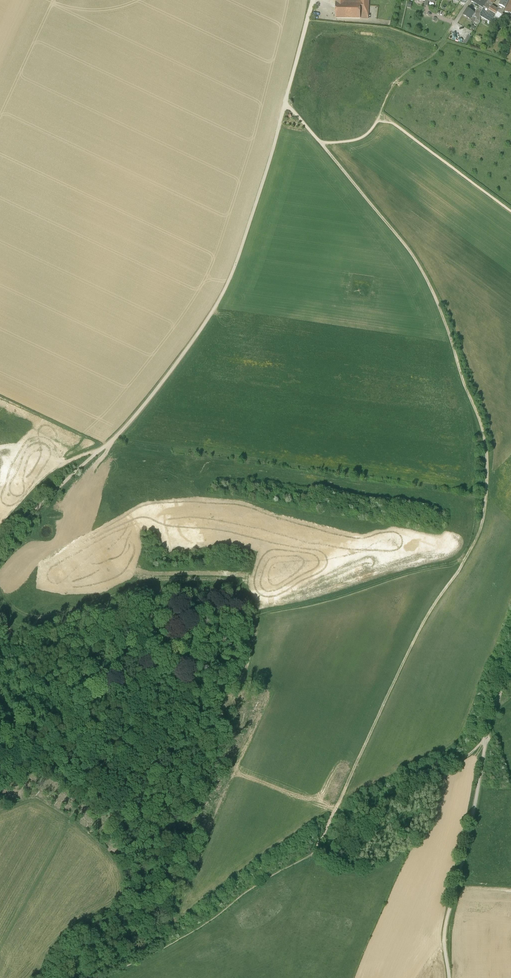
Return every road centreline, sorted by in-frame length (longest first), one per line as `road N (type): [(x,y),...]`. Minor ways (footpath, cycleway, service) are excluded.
road 1 (track): [(0,547),(124,429),(213,310),(236,262),(285,104)]
road 2 (track): [(320,142),(422,271),(481,423),(485,500),(465,559)]
road 3 (track): [(313,853),(418,631),(465,559)]
road 4 (unclassified): [(510,670),(487,729),(447,919),(449,977)]
road 5 (track): [(0,948),(87,791),(151,713)]
road 6 (track): [(97,977),(187,934),(313,853)]
road 7 (track): [(313,853),(486,739)]
road 8 (track): [(151,713),(150,677),(124,654),(44,663),(0,642)]

